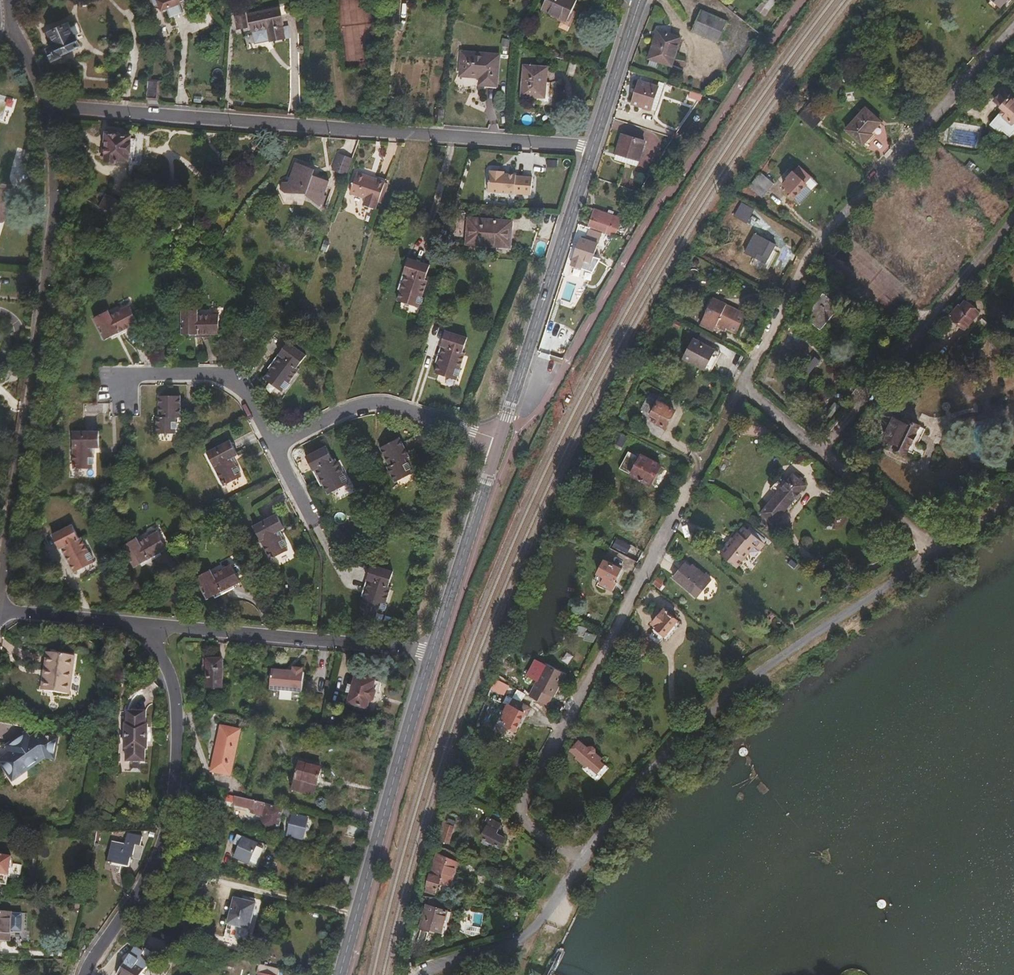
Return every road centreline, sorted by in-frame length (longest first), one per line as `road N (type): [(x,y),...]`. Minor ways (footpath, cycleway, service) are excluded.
road 1 (residential): [(583,858),(546,840),(531,794),(742,382)]
road 2 (residential): [(48,109),(594,146)]
road 3 (residential): [(945,550),(736,687),(673,748),(583,858)]
road 4 (residential): [(48,109),(56,218),(0,578)]
road 5 (residential): [(742,382),(811,249),(1013,25)]
road 6 (residential): [(147,623),(169,667),(178,717),(174,796),(144,885),(88,974)]
road 7 (secondary): [(340,974),(432,651)]
road 8 (secondary): [(500,440),(594,146)]
road 9 (residential): [(822,448),(1013,219)]
road 10 (residential): [(147,623),(432,651)]
road 11 (residential): [(500,440),(380,402),(353,405),(273,443)]
road 12 (secondary): [(432,651),(500,440)]
road 13 (residential): [(118,387),(139,374),(232,380),(273,443)]
road 14 (residential): [(822,448),(945,550)]
road 15 (secondary): [(594,146),(640,1)]
road 16 (residential): [(0,610),(147,623)]

